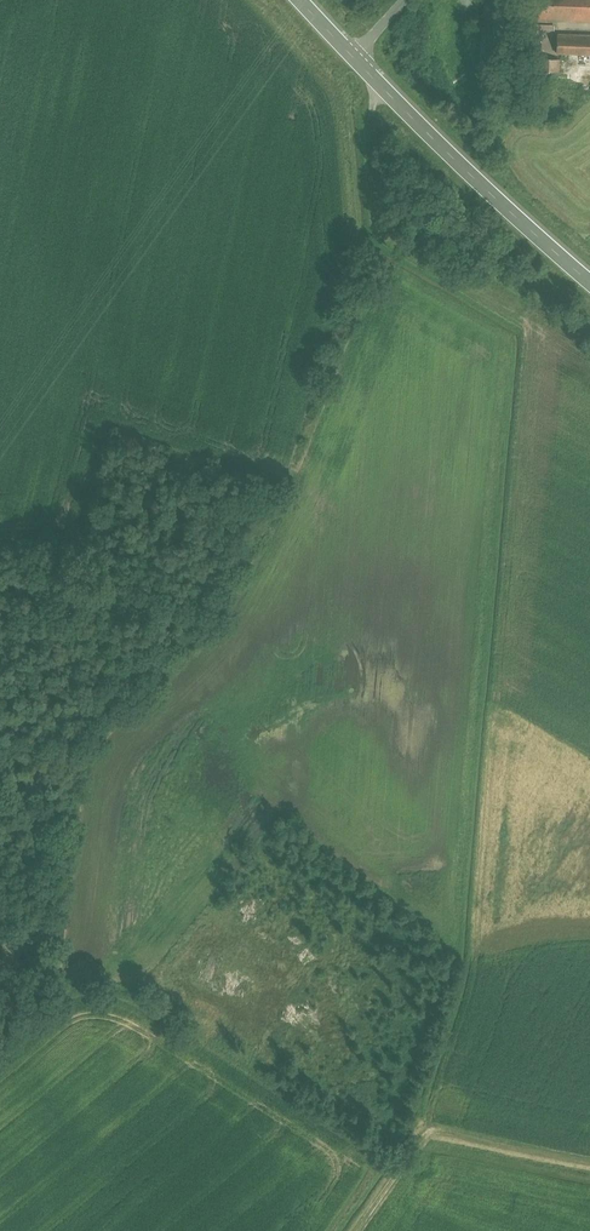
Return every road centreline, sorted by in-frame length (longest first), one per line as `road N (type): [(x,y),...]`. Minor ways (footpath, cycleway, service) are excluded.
road 1 (secondary): [(589,283),(353,56)]
road 2 (track): [(355,1230),(428,1135),(589,1171)]

